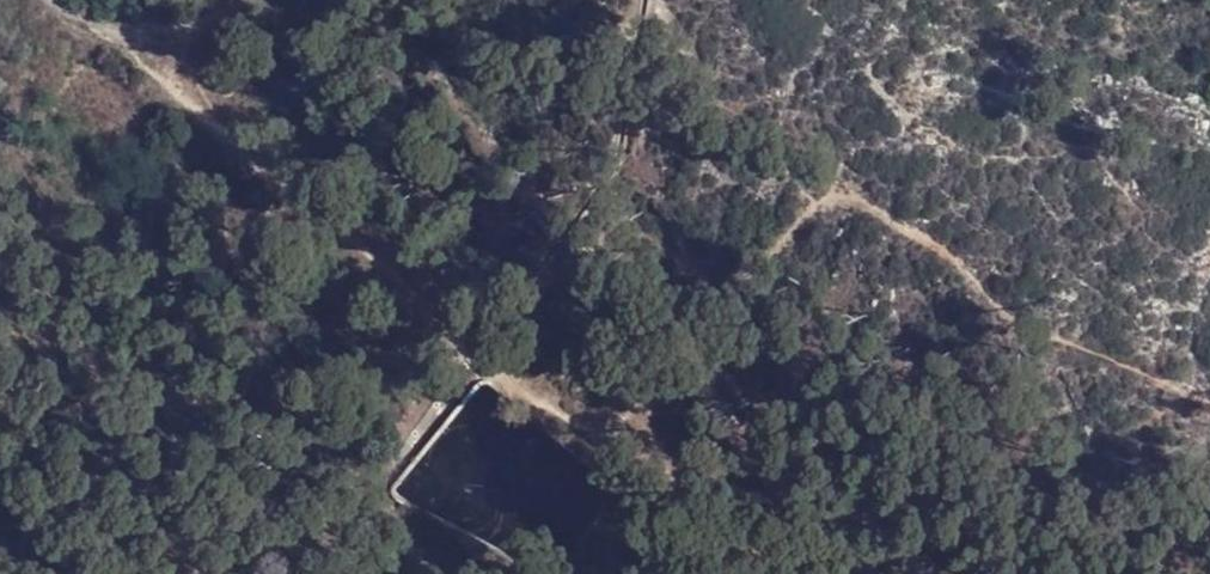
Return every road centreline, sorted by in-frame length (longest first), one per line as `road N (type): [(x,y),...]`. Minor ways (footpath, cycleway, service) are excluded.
road 1 (track): [(1209,401),(1078,360),(1035,337),(976,278),(855,206),(818,212),(790,233),(767,278),(731,316),(547,393)]
road 2 (track): [(72,14),(146,59),(266,180),(484,359)]
road 3 (track): [(834,573),(759,498),(484,359)]
road 4 (track): [(72,14),(0,142)]

